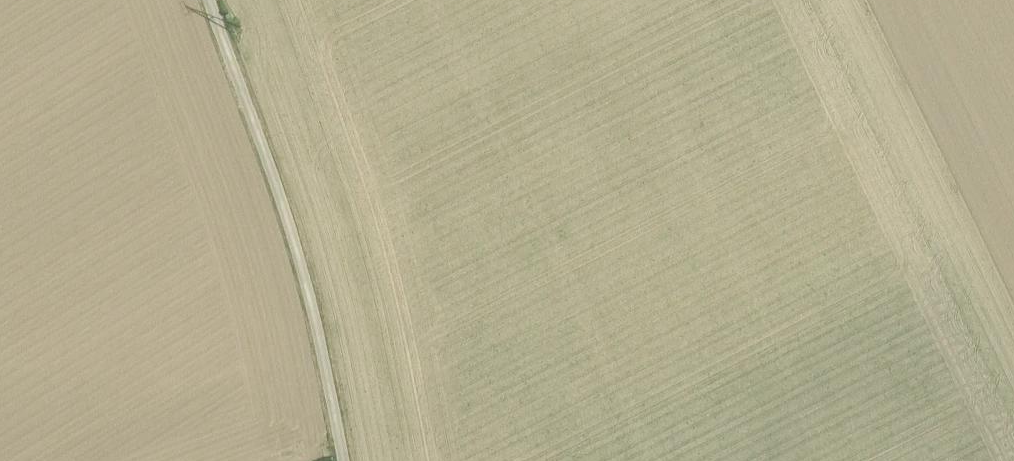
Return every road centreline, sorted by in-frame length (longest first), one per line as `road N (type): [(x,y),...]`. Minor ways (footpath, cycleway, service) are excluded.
road 1 (unclassified): [(349,460),(304,250),(216,0)]

